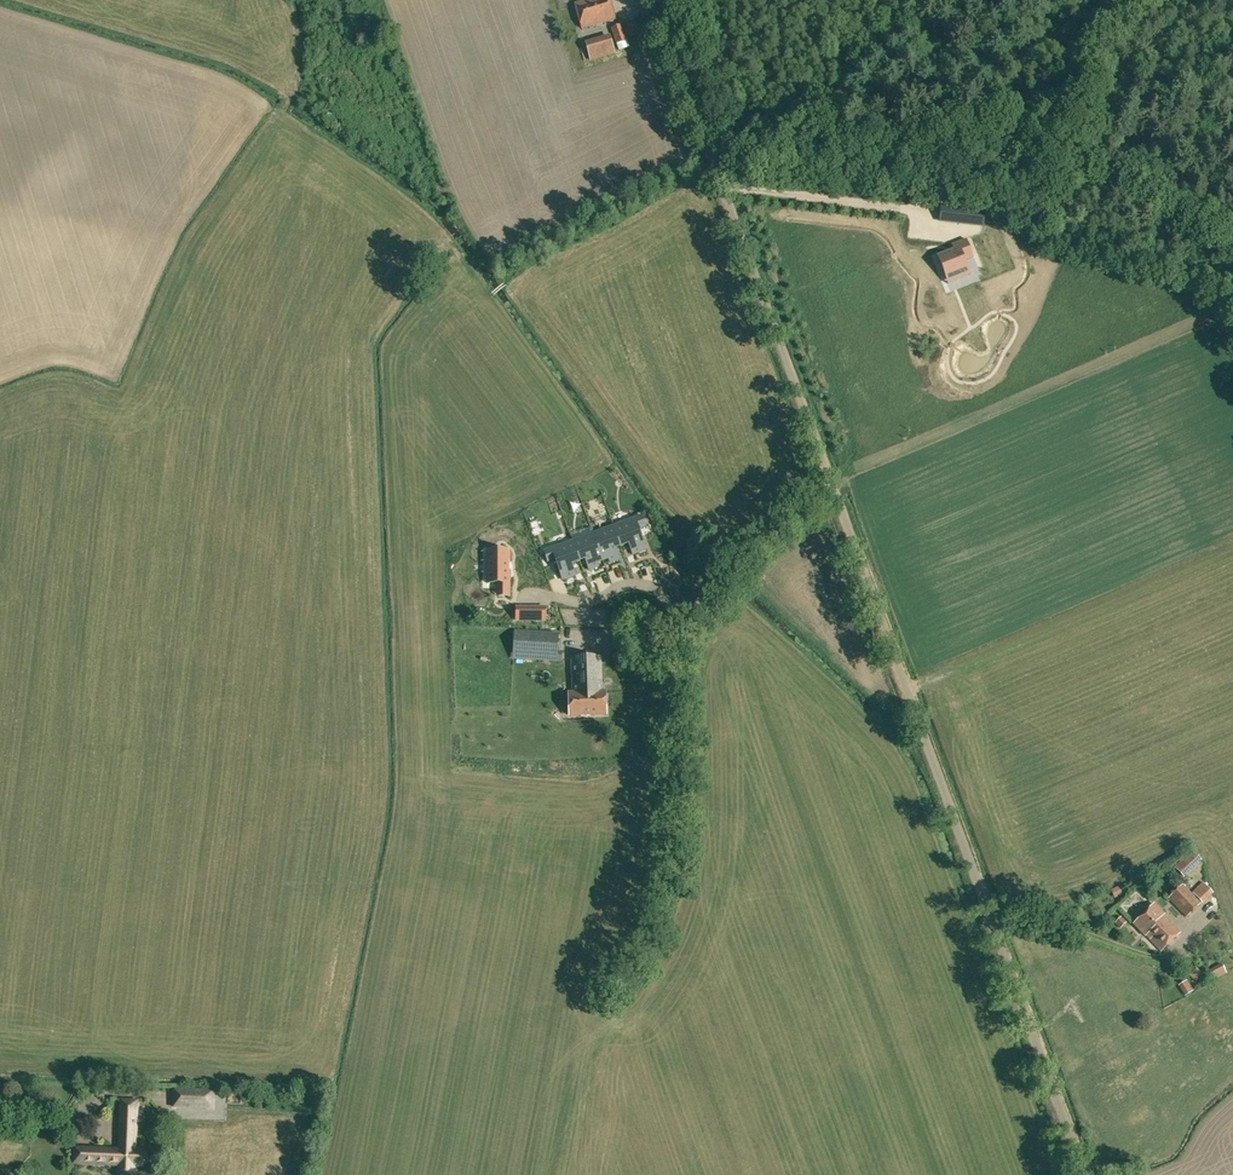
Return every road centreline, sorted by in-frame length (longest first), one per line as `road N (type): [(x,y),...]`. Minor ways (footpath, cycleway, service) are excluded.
road 1 (unclassified): [(1085,1174),(654,0)]
road 2 (track): [(711,154),(913,132),(1041,132),(1232,250)]

